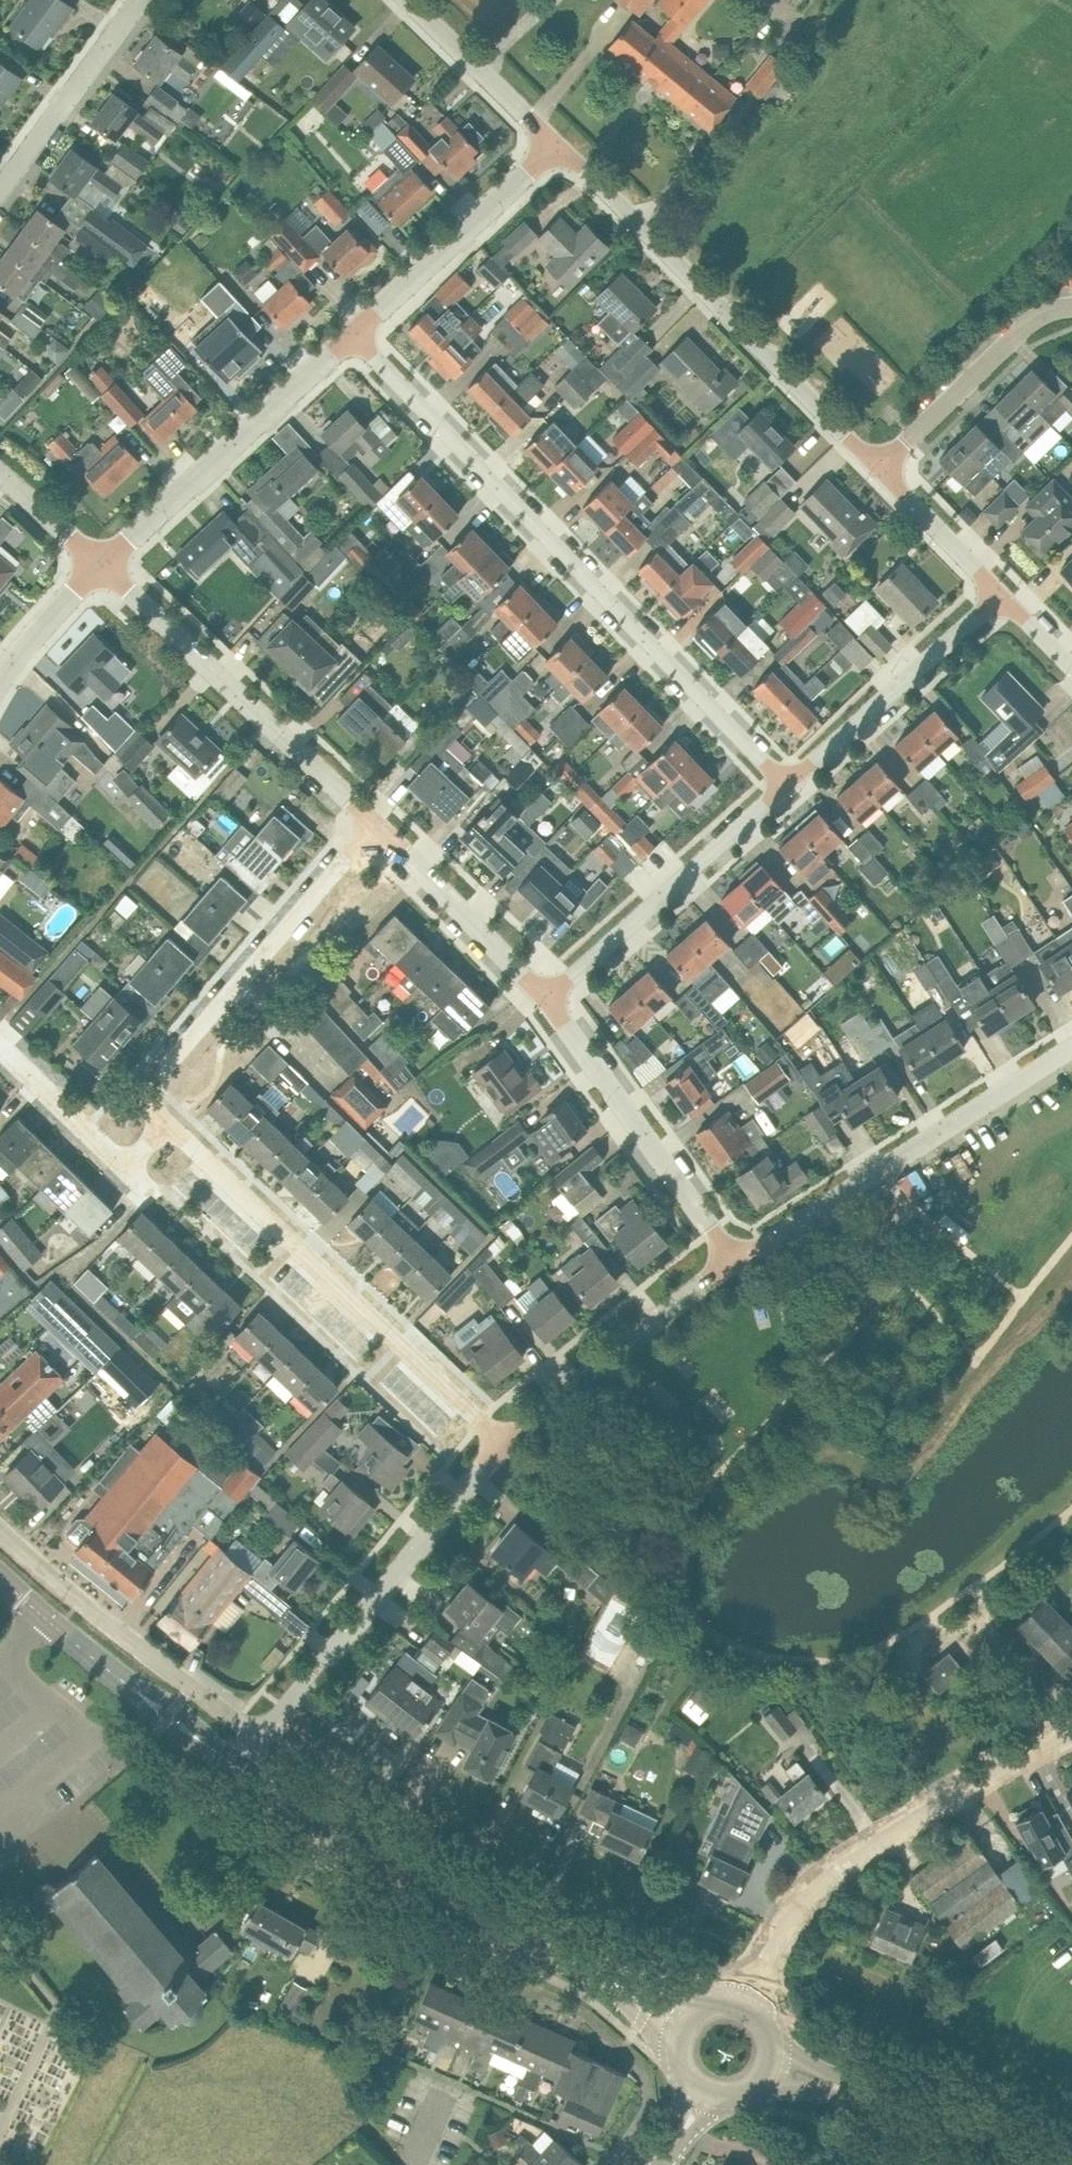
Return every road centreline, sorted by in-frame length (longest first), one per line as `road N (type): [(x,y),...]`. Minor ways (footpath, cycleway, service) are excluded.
road 1 (residential): [(789,784),(353,336)]
road 2 (residential): [(508,1444),(166,1131)]
road 3 (residential): [(878,471),(561,141)]
road 4 (secondary): [(620,1985),(435,1886),(237,1765)]
road 5 (tertiary): [(743,2001),(808,1892),(928,1811),(1071,1736)]
road 6 (residential): [(166,1131),(151,1110),(152,1085),(377,825)]
road 7 (residential): [(738,1255),(1071,1046)]
road 8 (residential): [(259,1734),(508,1444)]
road 9 (residential): [(377,825),(104,560)]
road 10 (residential): [(104,560),(353,336)]
road 11 (residential): [(0,1524),(33,1558),(259,1734)]
road 12 (residential): [(548,1001),(789,784)]
road 13 (residential): [(738,1255),(548,1001)]
road 14 (residential): [(508,1444),(738,1255)]
road 15 (residential): [(789,784),(999,590)]
road 16 (residential): [(353,336),(561,141)]
road 17 (residential): [(1071,307),(1028,319),(878,471)]
road 18 (residential): [(548,1001),(377,825)]
road 19 (secondary): [(237,1765),(48,1615)]
road 20 (residential): [(0,185),(136,0)]
road 21 (secondary): [(1048,2164),(842,2086)]
road 22 (residential): [(166,1131),(133,1160),(112,1160),(79,1141),(0,1060)]
road 23 (residential): [(561,141),(416,0)]
road 24 (residential): [(999,590),(878,471)]
road 25 (residential): [(0,676),(39,620),(104,560)]
road 26 (residential): [(50,1705),(83,1740),(0,1807)]
road 27 (residential): [(104,560),(0,478)]

